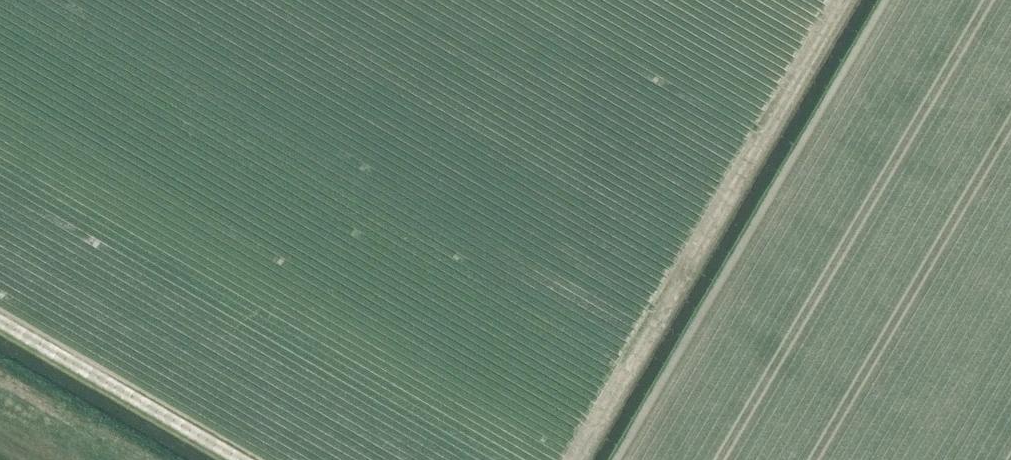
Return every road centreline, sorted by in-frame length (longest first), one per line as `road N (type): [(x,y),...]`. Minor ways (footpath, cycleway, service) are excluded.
road 1 (track): [(0,323),(239,459)]

